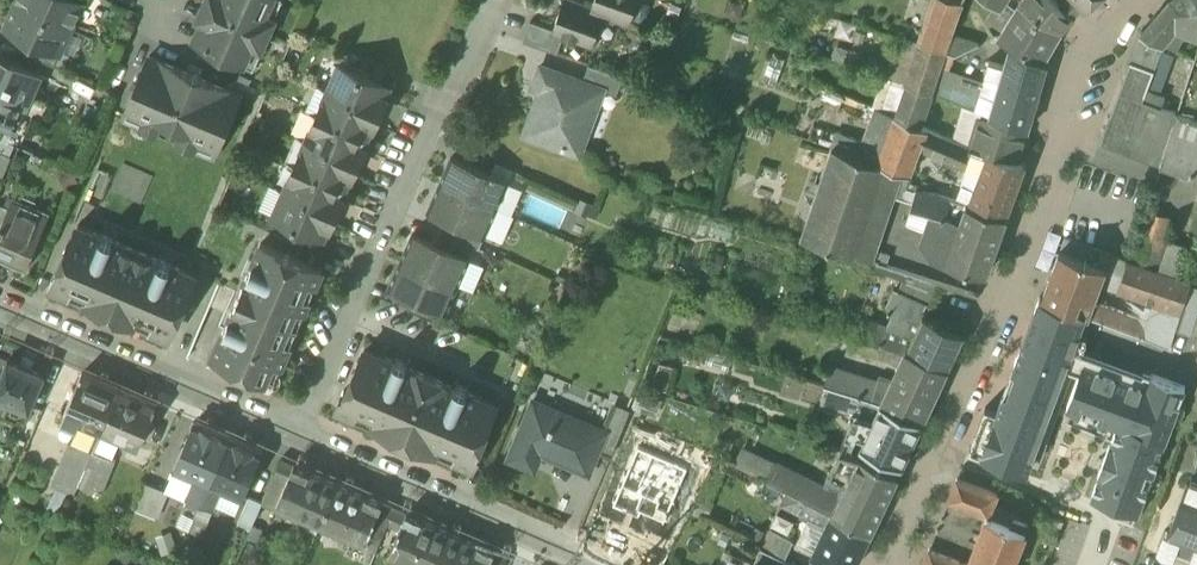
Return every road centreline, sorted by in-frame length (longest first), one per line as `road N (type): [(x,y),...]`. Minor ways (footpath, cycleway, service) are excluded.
road 1 (residential): [(894,564),(1035,239),(1090,55),(1138,0)]
road 2 (residential): [(295,440),(488,0)]
road 3 (residential): [(596,564),(295,440)]
road 4 (residential): [(295,440),(0,314)]

